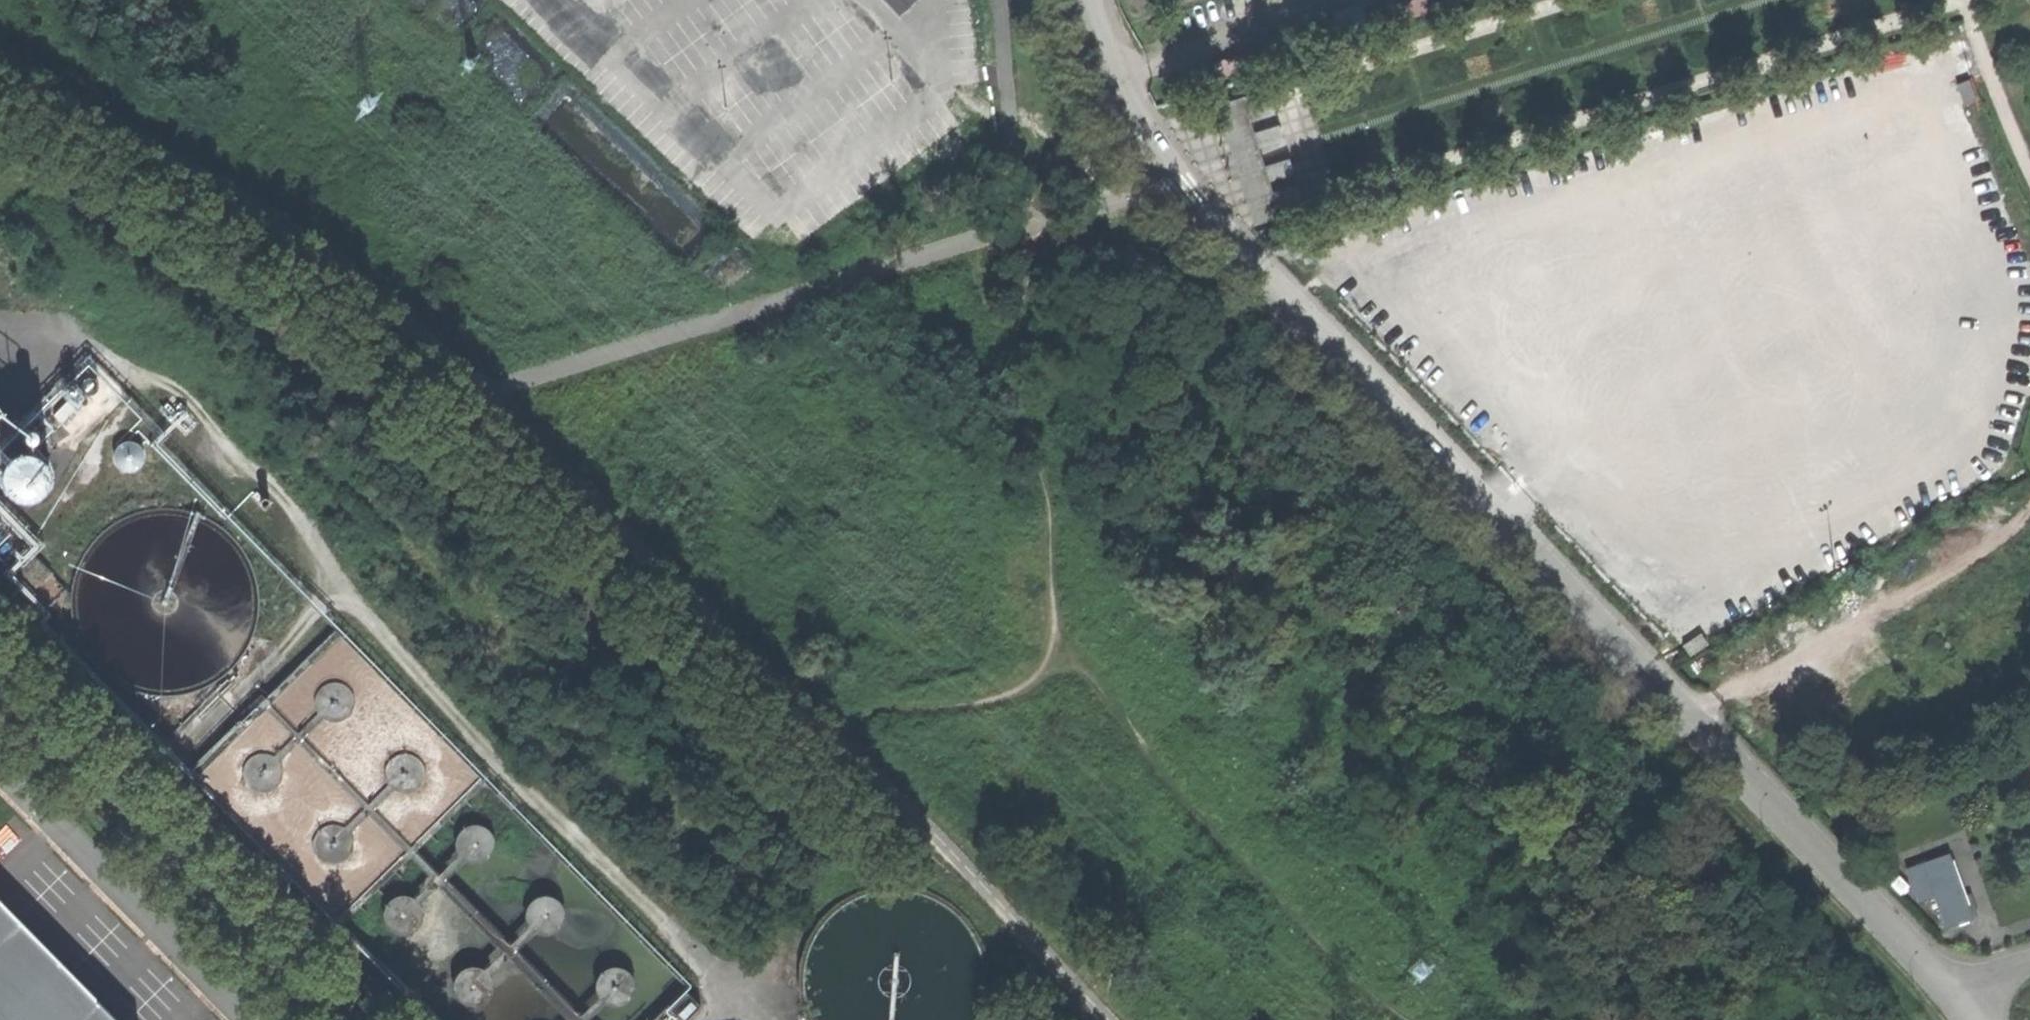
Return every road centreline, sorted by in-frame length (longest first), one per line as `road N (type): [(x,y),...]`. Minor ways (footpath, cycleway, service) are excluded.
road 1 (unclassified): [(1949,989),(1181,190),(1142,130),(1088,0)]
road 2 (track): [(1027,228),(1012,355),(1051,548),(1053,654),(1107,690),(1163,778),(1399,1019)]
road 3 (secondary): [(0,682),(327,1019)]
road 4 (track): [(2029,513),(1989,546),(1706,706)]
road 5 (track): [(1053,654),(1032,681),(994,701),(867,709),(836,733)]

